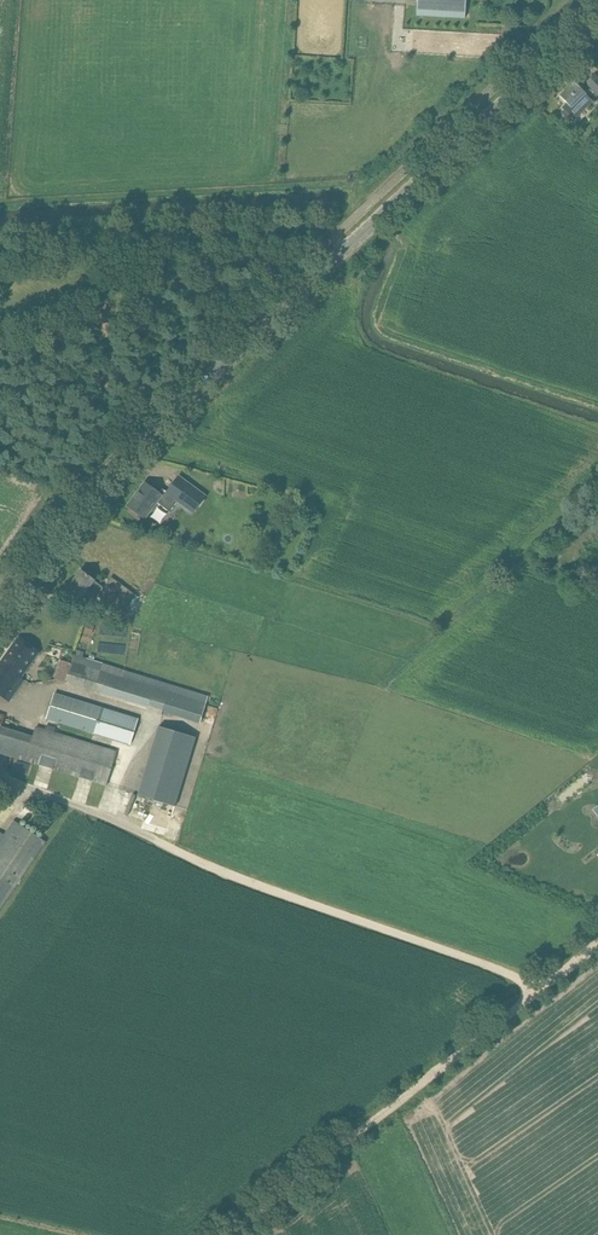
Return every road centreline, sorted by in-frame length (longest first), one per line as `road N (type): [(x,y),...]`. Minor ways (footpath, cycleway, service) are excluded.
road 1 (tertiary): [(597,12),(91,490),(0,608)]
road 2 (track): [(226,1234),(597,948)]
road 3 (track): [(539,992),(513,974),(151,839)]

